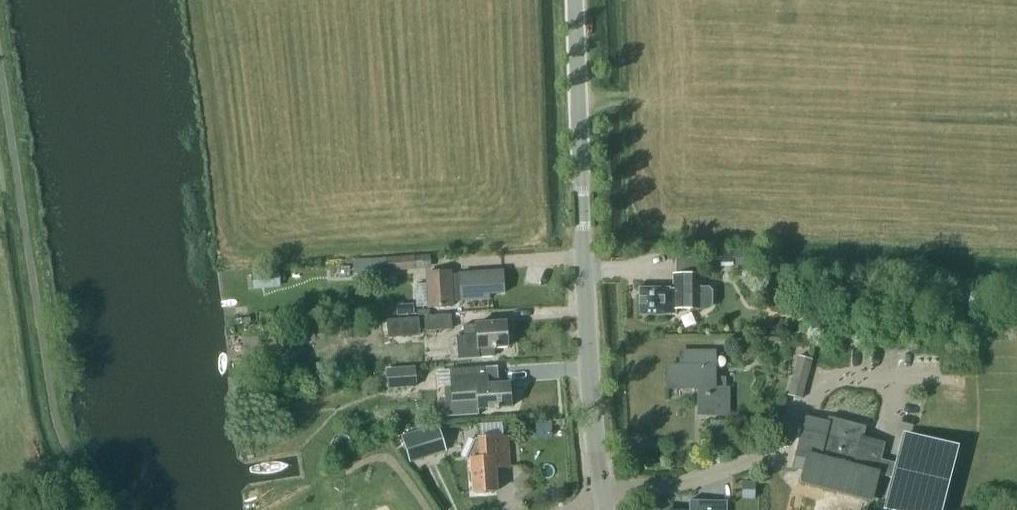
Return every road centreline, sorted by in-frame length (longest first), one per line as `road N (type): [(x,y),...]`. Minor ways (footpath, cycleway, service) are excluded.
road 1 (tertiary): [(602,506),(589,373),(574,0)]

